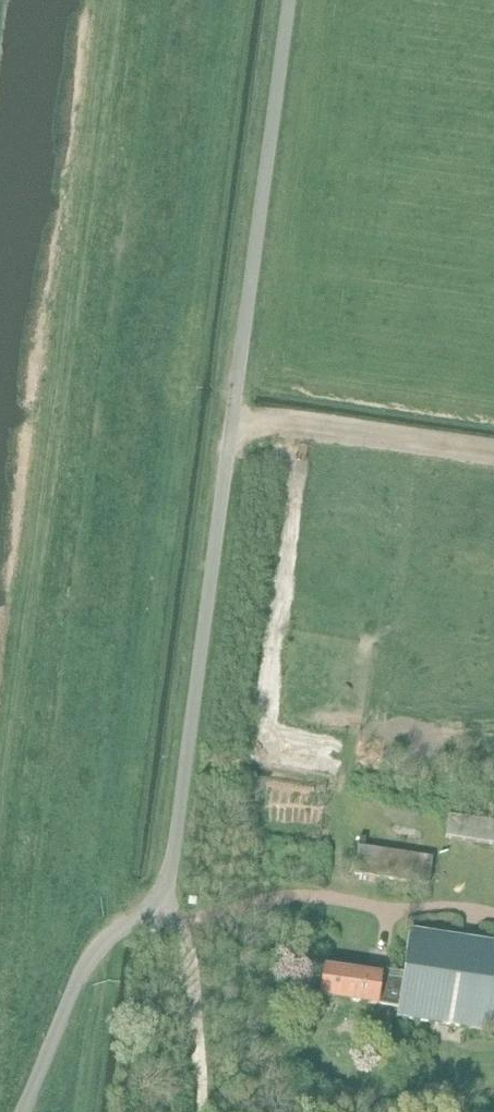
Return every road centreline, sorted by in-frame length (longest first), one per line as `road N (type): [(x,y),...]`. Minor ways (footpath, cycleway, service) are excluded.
road 1 (unclassified): [(22,1111),(83,970),(156,899),(172,860),(289,0)]
road 2 (track): [(232,419),(493,454)]

